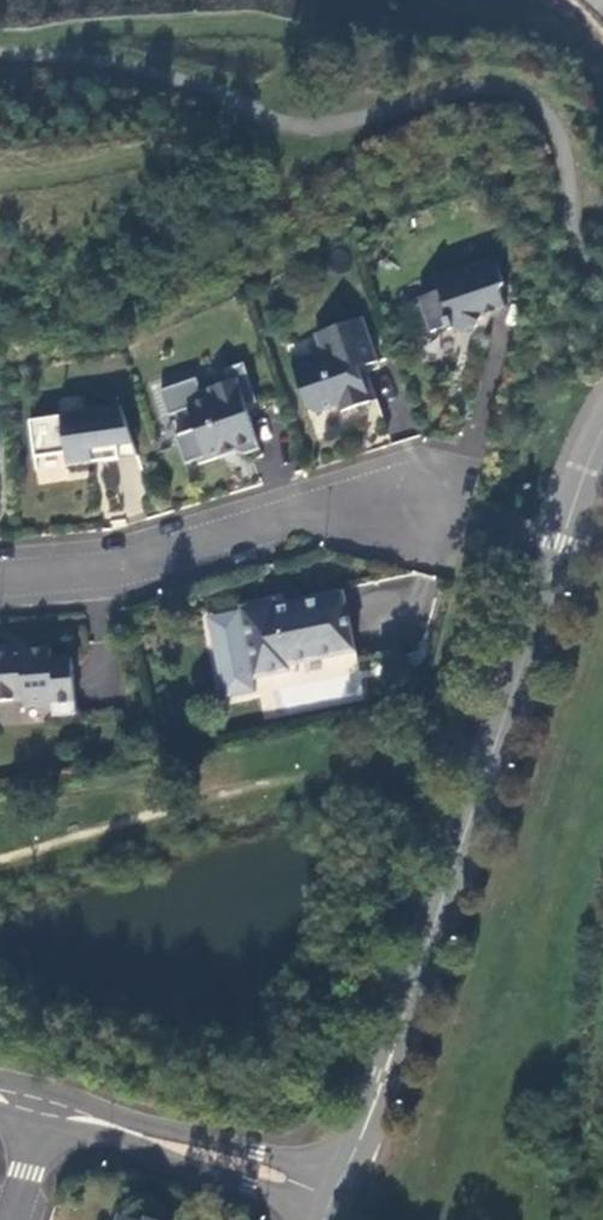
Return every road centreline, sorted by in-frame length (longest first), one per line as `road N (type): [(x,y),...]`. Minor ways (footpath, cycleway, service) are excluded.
road 1 (unclassified): [(331,1206),(385,1082),(558,542),(602,428)]
road 2 (residential): [(424,507),(309,507),(135,561),(0,577)]
road 3 (residential): [(43,1106),(251,1168),(331,1206)]

